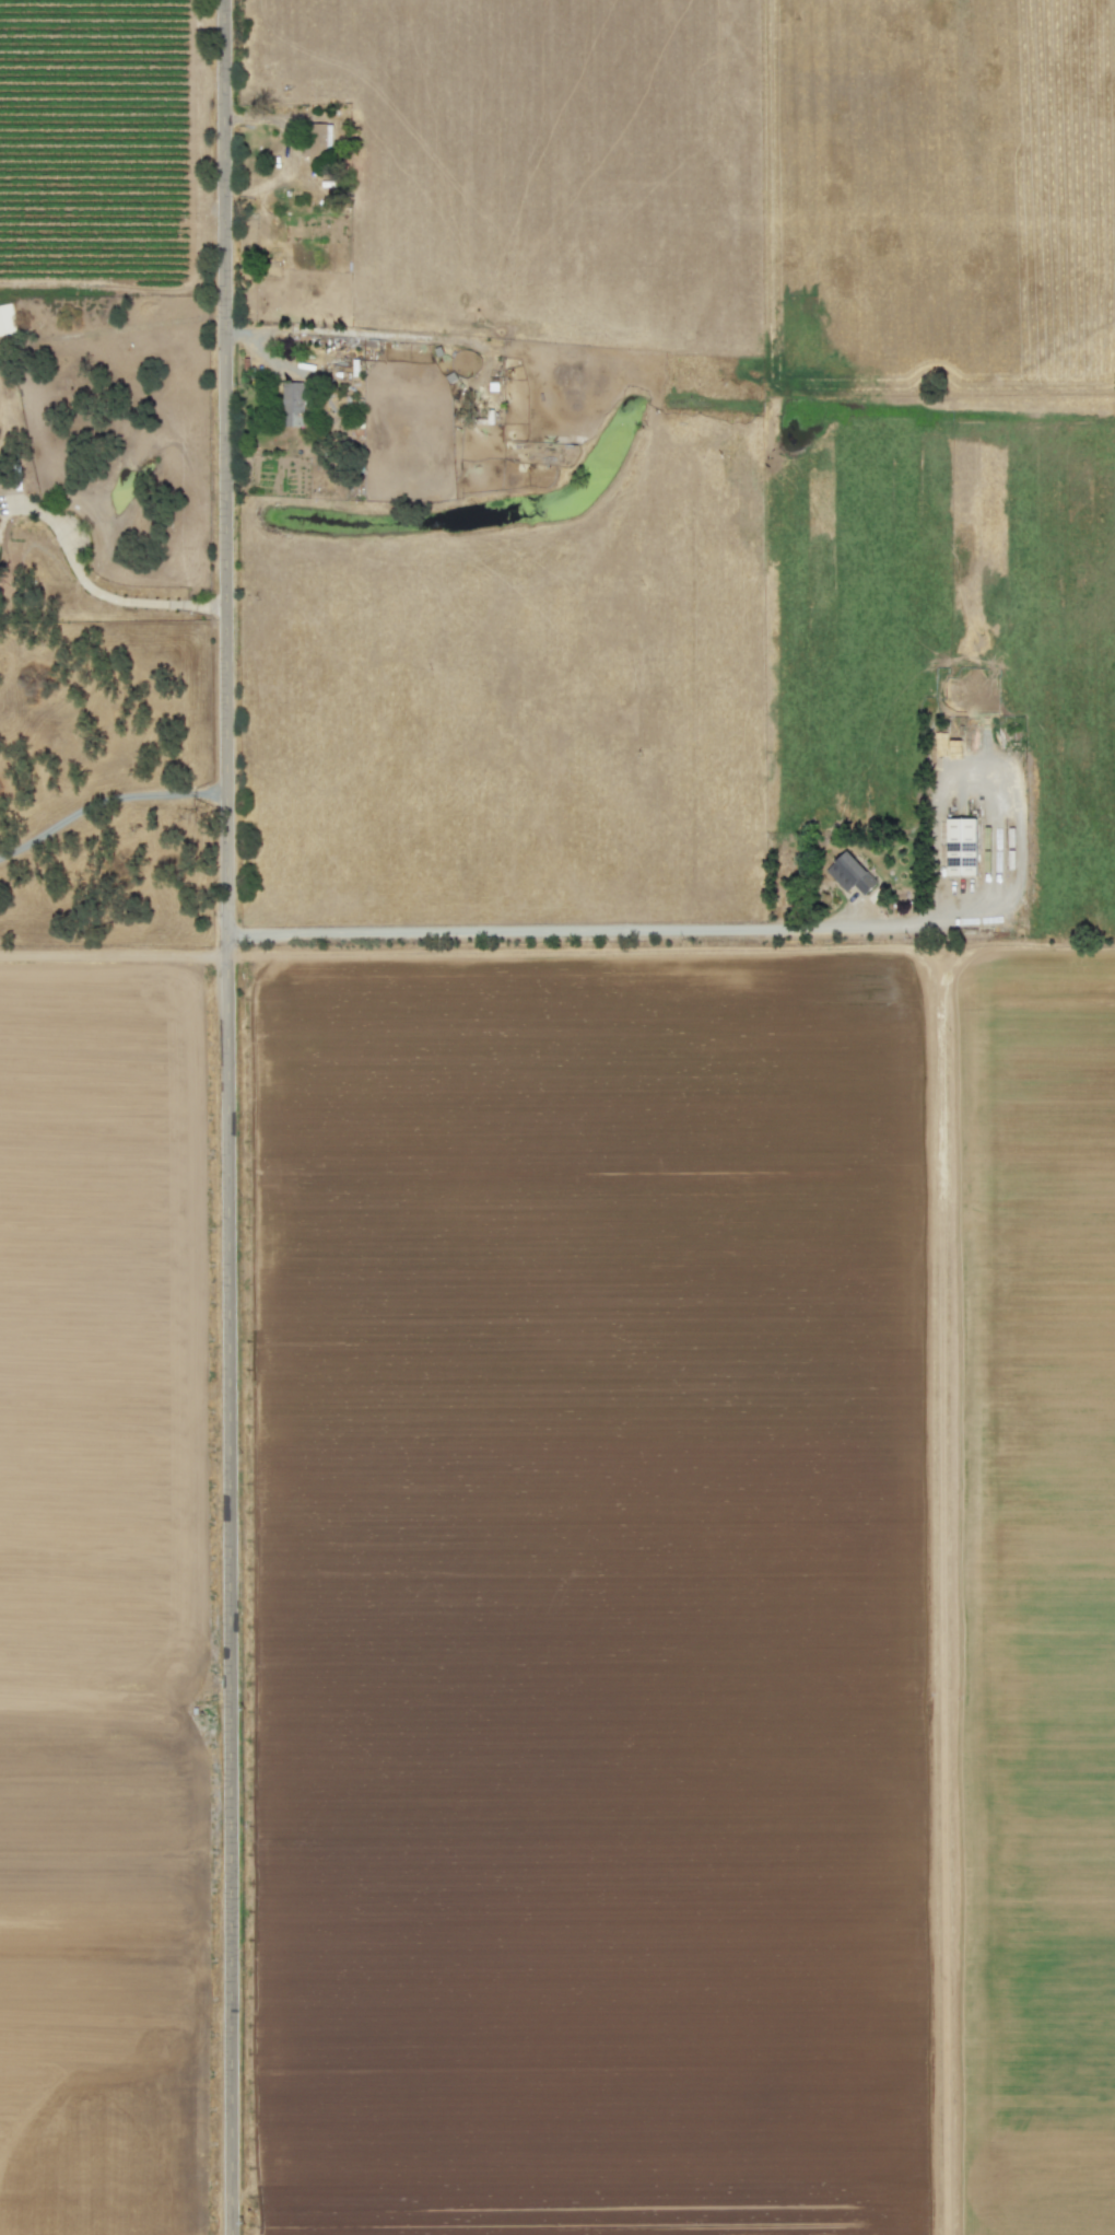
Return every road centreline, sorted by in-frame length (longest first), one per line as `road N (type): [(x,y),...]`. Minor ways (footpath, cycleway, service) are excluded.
road 1 (residential): [(229,2234),(222,0)]

